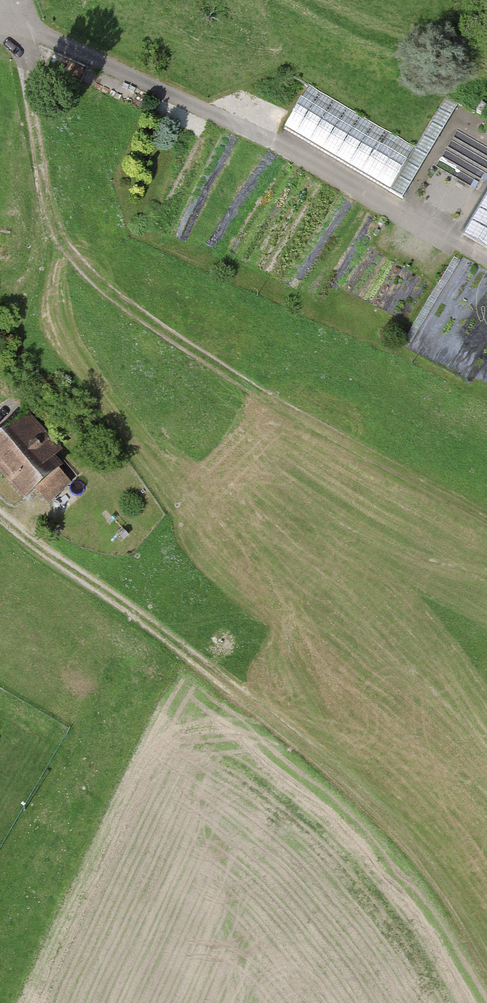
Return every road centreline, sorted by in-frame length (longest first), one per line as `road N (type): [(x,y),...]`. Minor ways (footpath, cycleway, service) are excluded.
road 1 (track): [(486,525),(158,328),(87,273),(50,224),(38,188),(19,25)]
road 2 (track): [(50,224),(44,256),(56,322),(392,822)]
road 3 (track): [(0,515),(330,765),(392,822),(486,951)]

